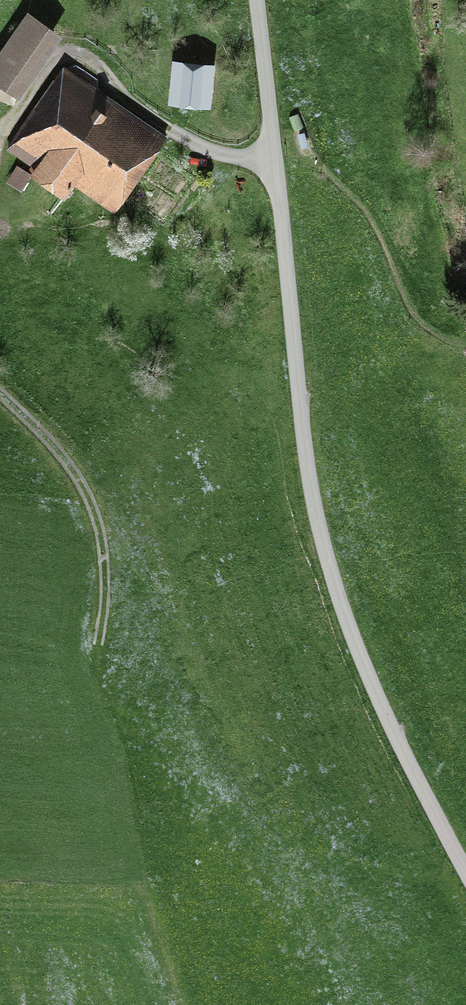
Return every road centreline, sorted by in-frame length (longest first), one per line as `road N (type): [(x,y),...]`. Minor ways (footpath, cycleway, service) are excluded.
road 1 (unclassified): [(465,869),(381,702),(326,549),(308,464),(258,0)]
road 2 (track): [(0,393),(48,440),(88,497),(105,579),(100,644)]

